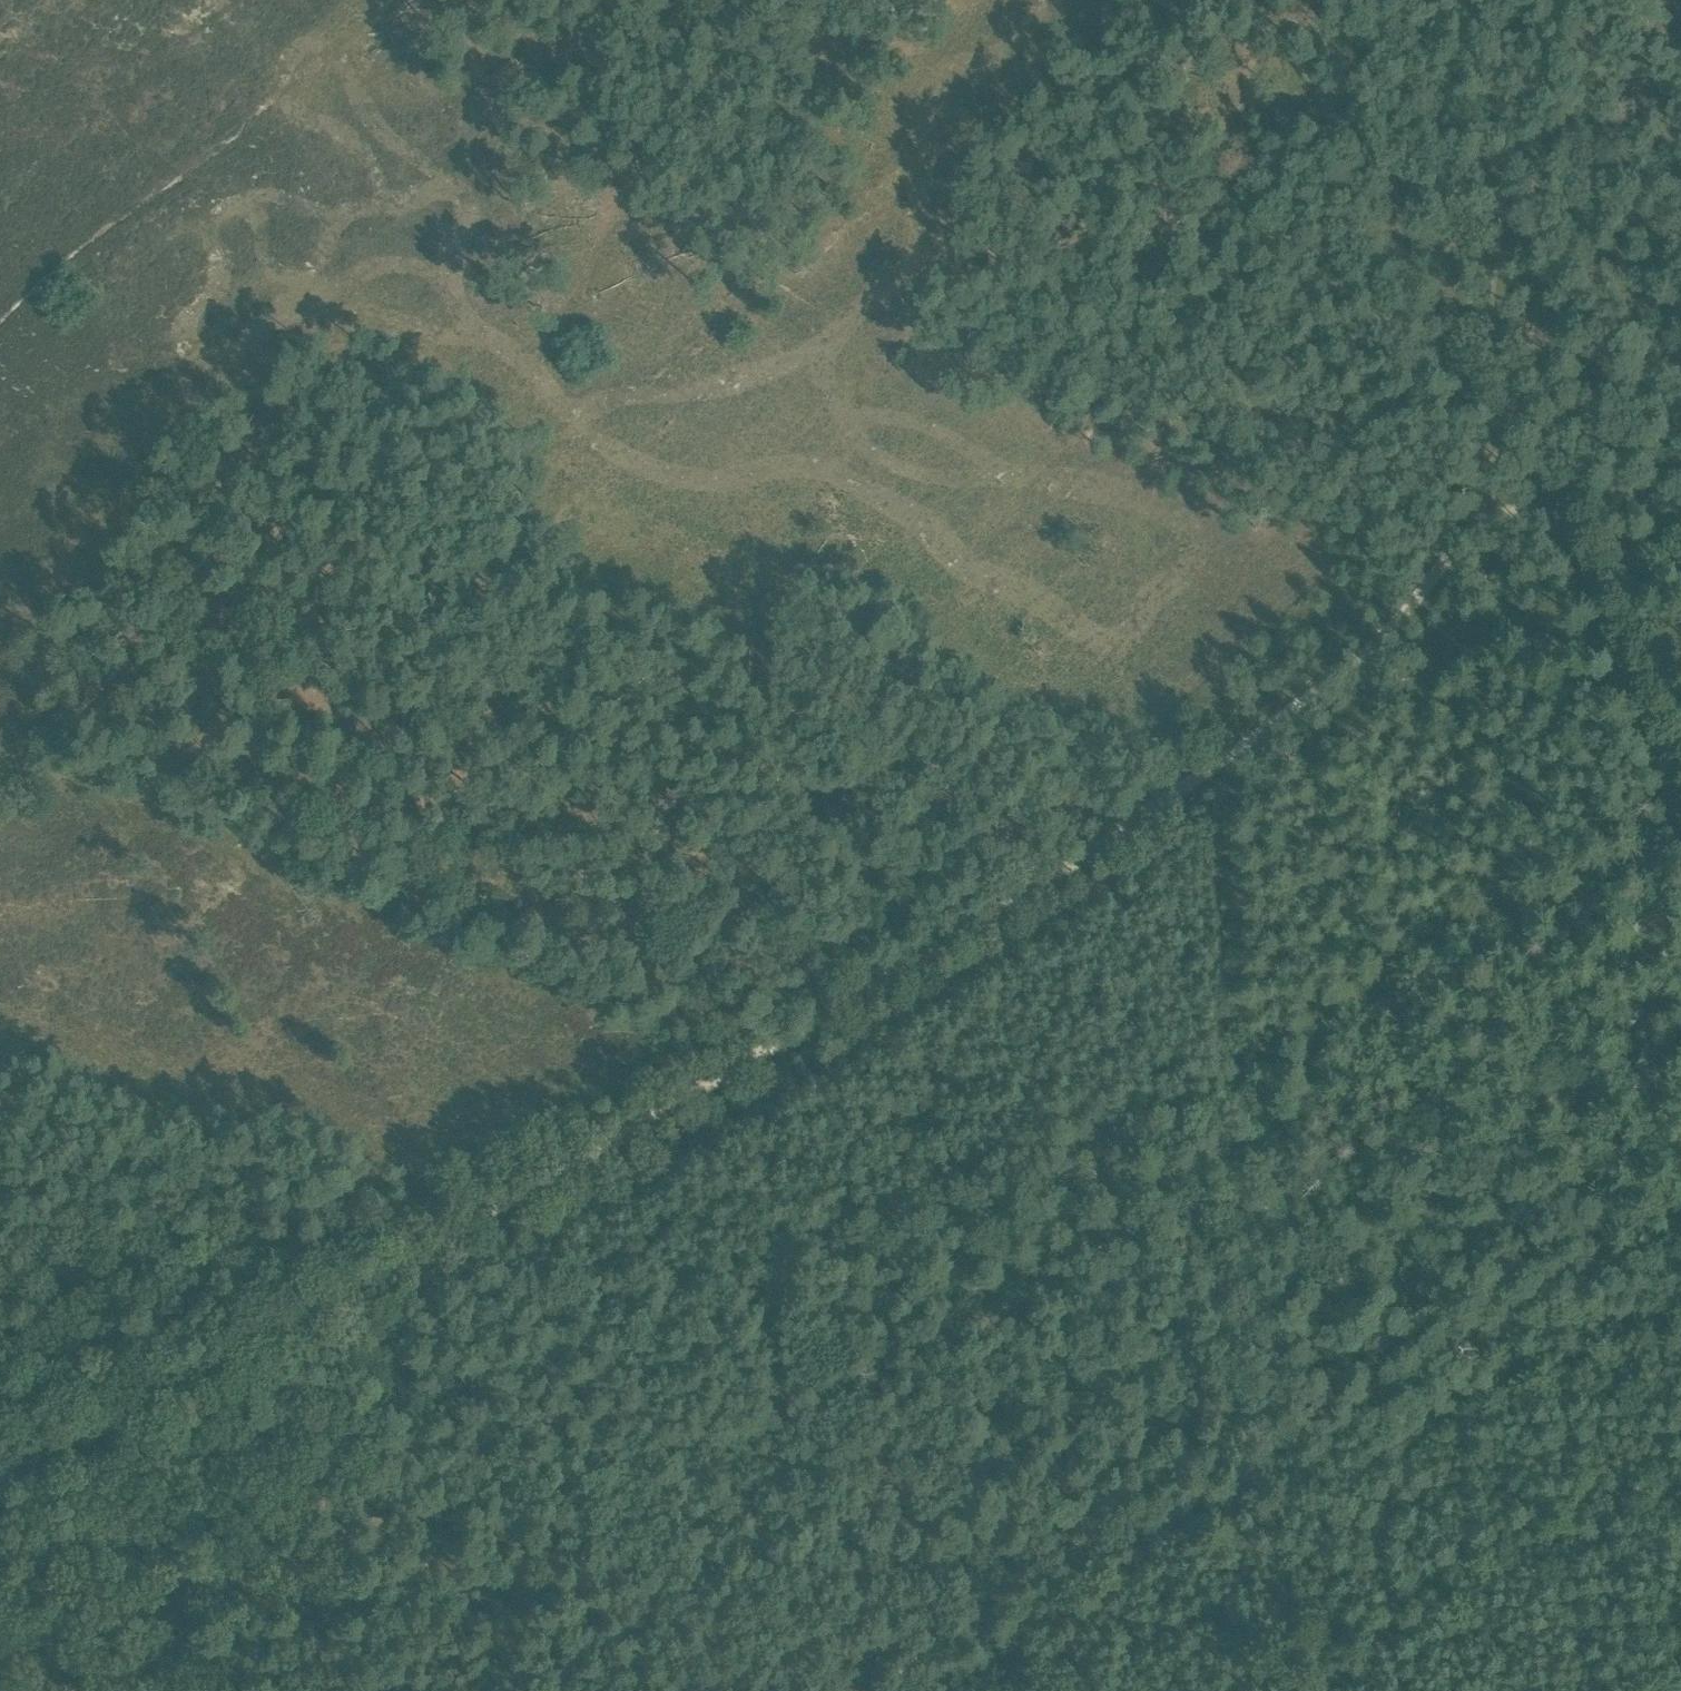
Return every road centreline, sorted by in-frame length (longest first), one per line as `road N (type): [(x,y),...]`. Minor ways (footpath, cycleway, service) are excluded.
road 1 (track): [(0,1455),(344,1289),(892,968),(1313,682),(1427,584),(1483,504)]
road 2 (track): [(1494,318),(1296,47),(1240,0)]
road 3 (track): [(1483,504),(1572,527),(1680,788)]
road 4 (track): [(1494,318),(1518,204),(1680,7)]
road 5 (track): [(1572,527),(1499,353)]
road 6 (track): [(1483,504),(1501,438),(1494,318)]

